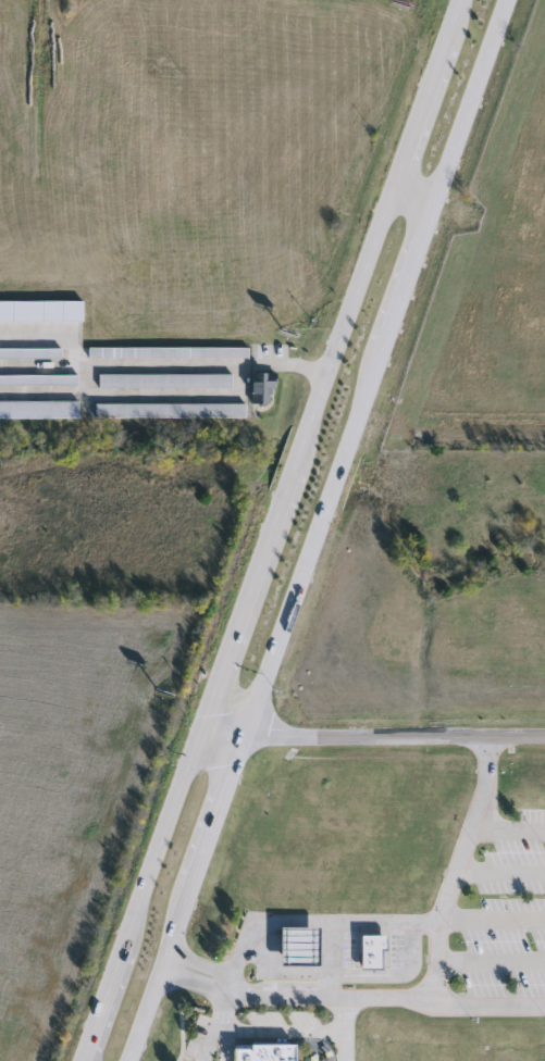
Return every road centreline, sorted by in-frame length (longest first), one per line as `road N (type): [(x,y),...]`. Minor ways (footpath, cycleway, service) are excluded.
road 1 (primary): [(449,0),(74,1060)]
road 2 (primary): [(119,1060),(493,0)]
road 3 (residential): [(544,735),(274,731)]

